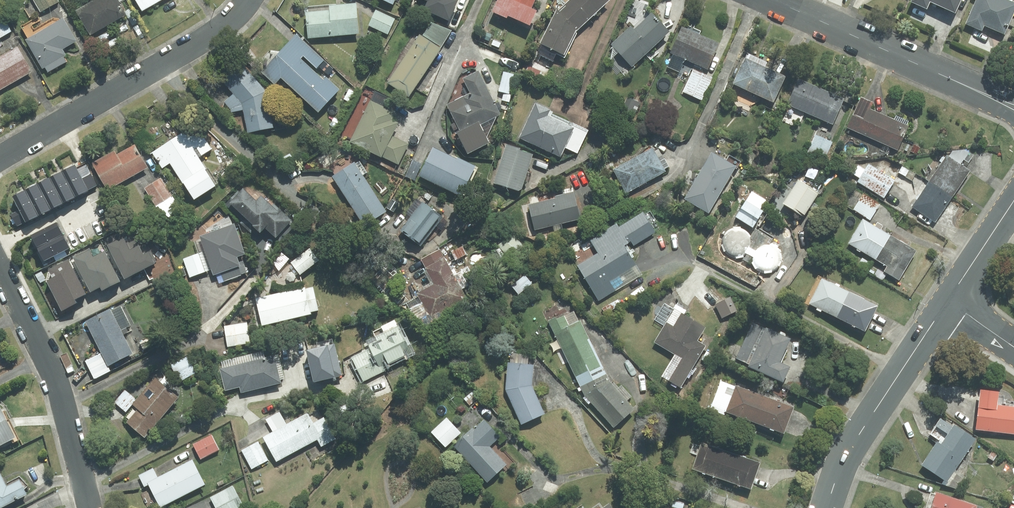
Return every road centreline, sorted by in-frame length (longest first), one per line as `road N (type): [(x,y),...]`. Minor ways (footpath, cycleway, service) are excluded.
road 1 (residential): [(251,0),(216,33),(0,161)]
road 2 (tertiary): [(1013,106),(773,0)]
road 3 (residential): [(93,507),(54,374),(0,270)]
road 4 (secondary): [(946,303),(847,455),(826,507)]
road 5 (secondary): [(1013,201),(946,303)]

